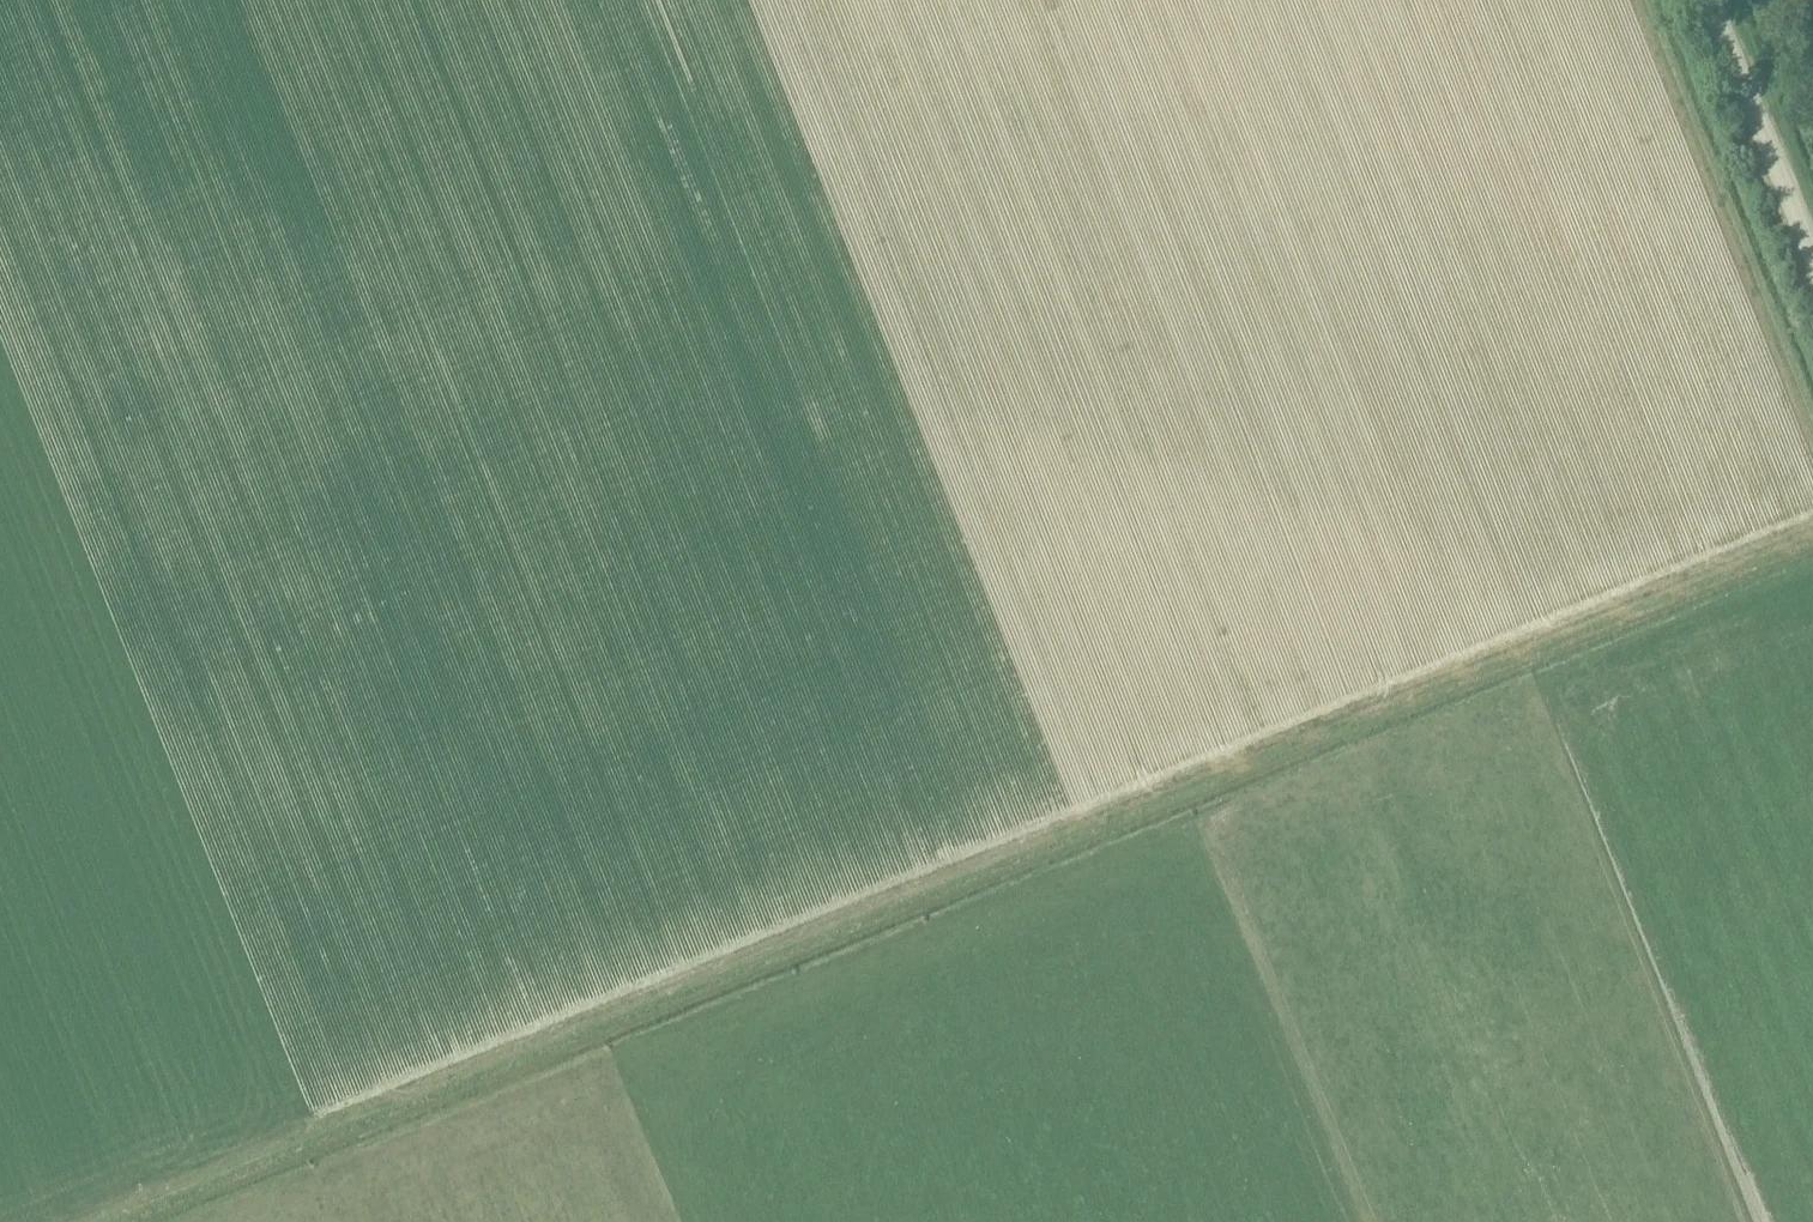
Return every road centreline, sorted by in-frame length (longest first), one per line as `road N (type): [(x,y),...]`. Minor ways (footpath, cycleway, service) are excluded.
road 1 (unclassified): [(1812,263),(1707,0)]

